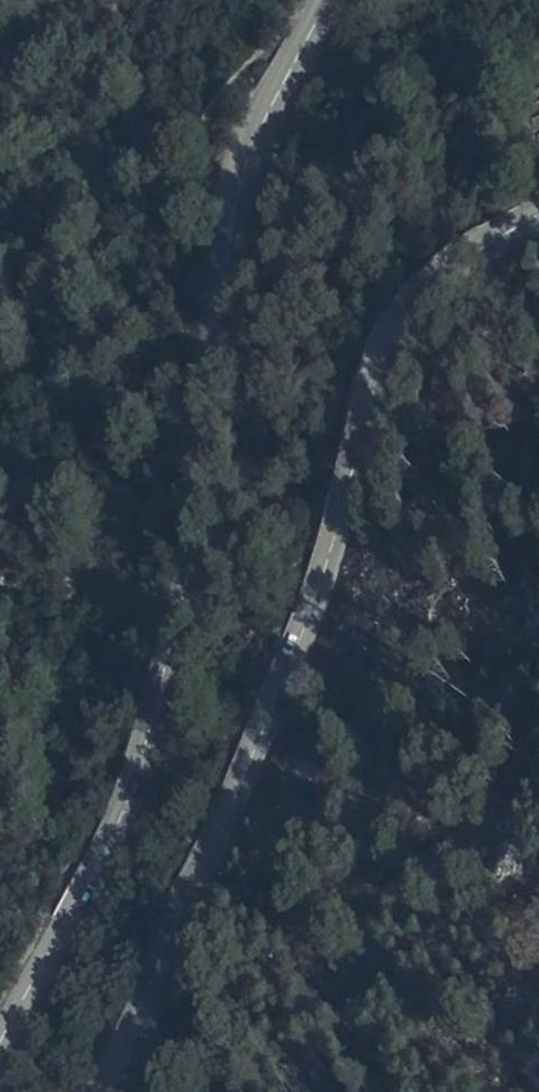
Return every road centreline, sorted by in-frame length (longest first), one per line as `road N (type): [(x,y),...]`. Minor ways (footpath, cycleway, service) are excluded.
road 1 (tertiary): [(0,1046),(151,709),(246,194),(265,127),(326,0)]
road 2 (tertiary): [(538,209),(421,295),(384,359),(330,547),(267,715),(95,1091)]

